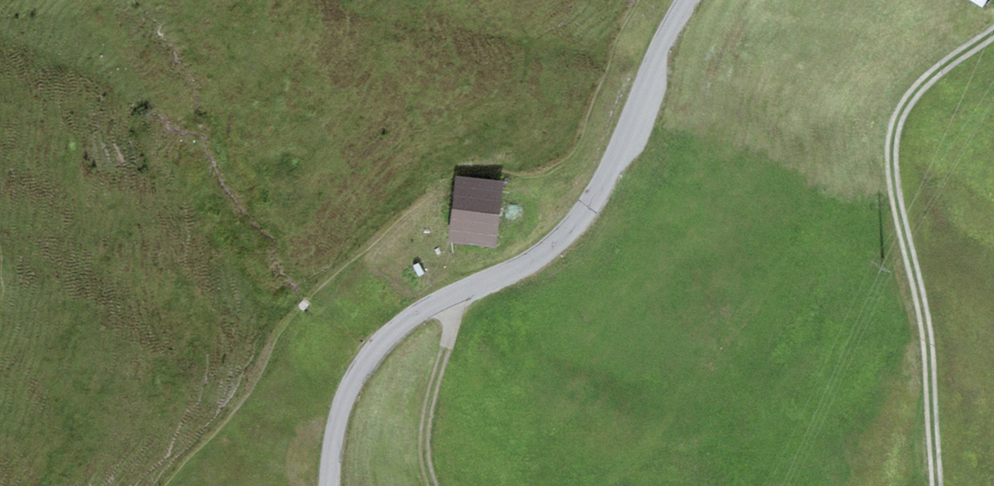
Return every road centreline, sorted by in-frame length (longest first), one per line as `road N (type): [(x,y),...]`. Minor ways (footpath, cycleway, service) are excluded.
road 1 (unclassified): [(686,0),(617,155),(574,224),(528,262),(425,308),(368,359),(340,413),(329,485)]
road 2 (track): [(943,485),(931,341),(893,187),(894,145),(904,109),(929,79),(993,33)]
road 3 (track): [(433,485),(424,434),(459,292)]

